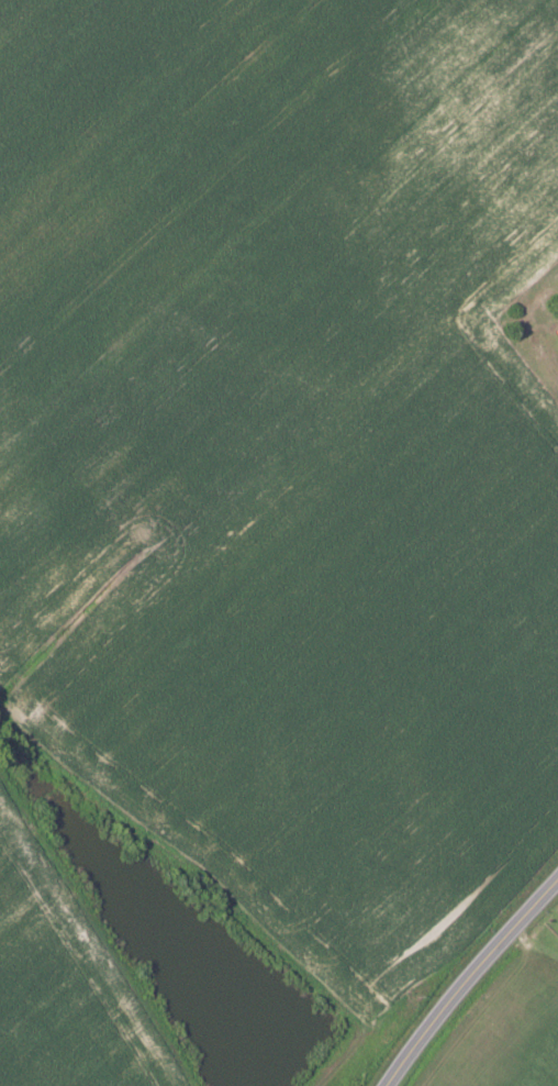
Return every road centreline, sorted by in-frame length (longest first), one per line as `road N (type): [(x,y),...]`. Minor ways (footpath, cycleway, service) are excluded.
road 1 (secondary): [(557,907),(400,1085)]

